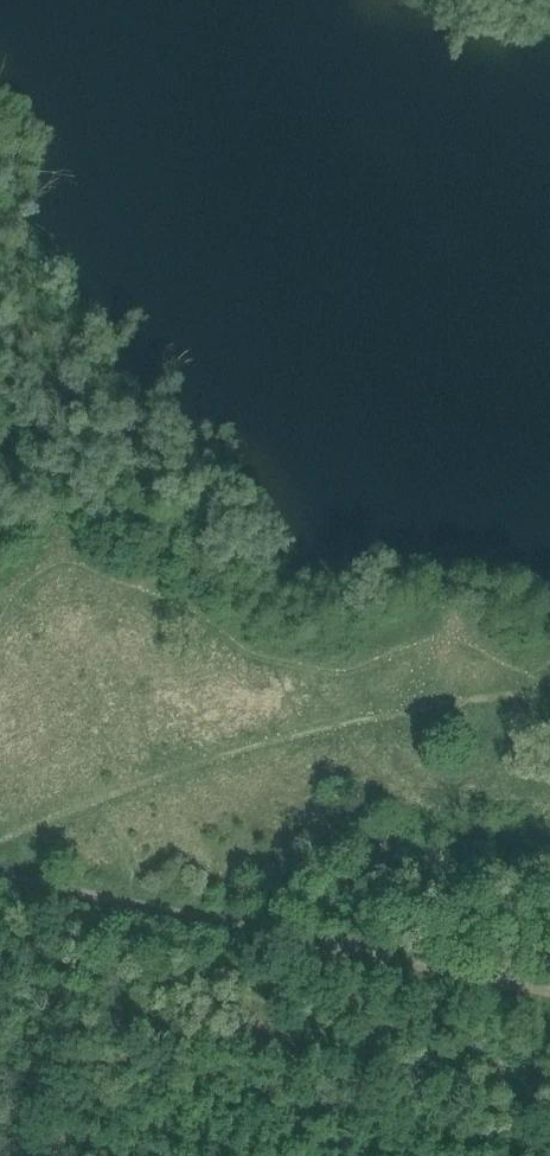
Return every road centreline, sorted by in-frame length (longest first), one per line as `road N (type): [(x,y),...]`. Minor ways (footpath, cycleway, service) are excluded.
road 1 (track): [(549,990),(0,883)]

